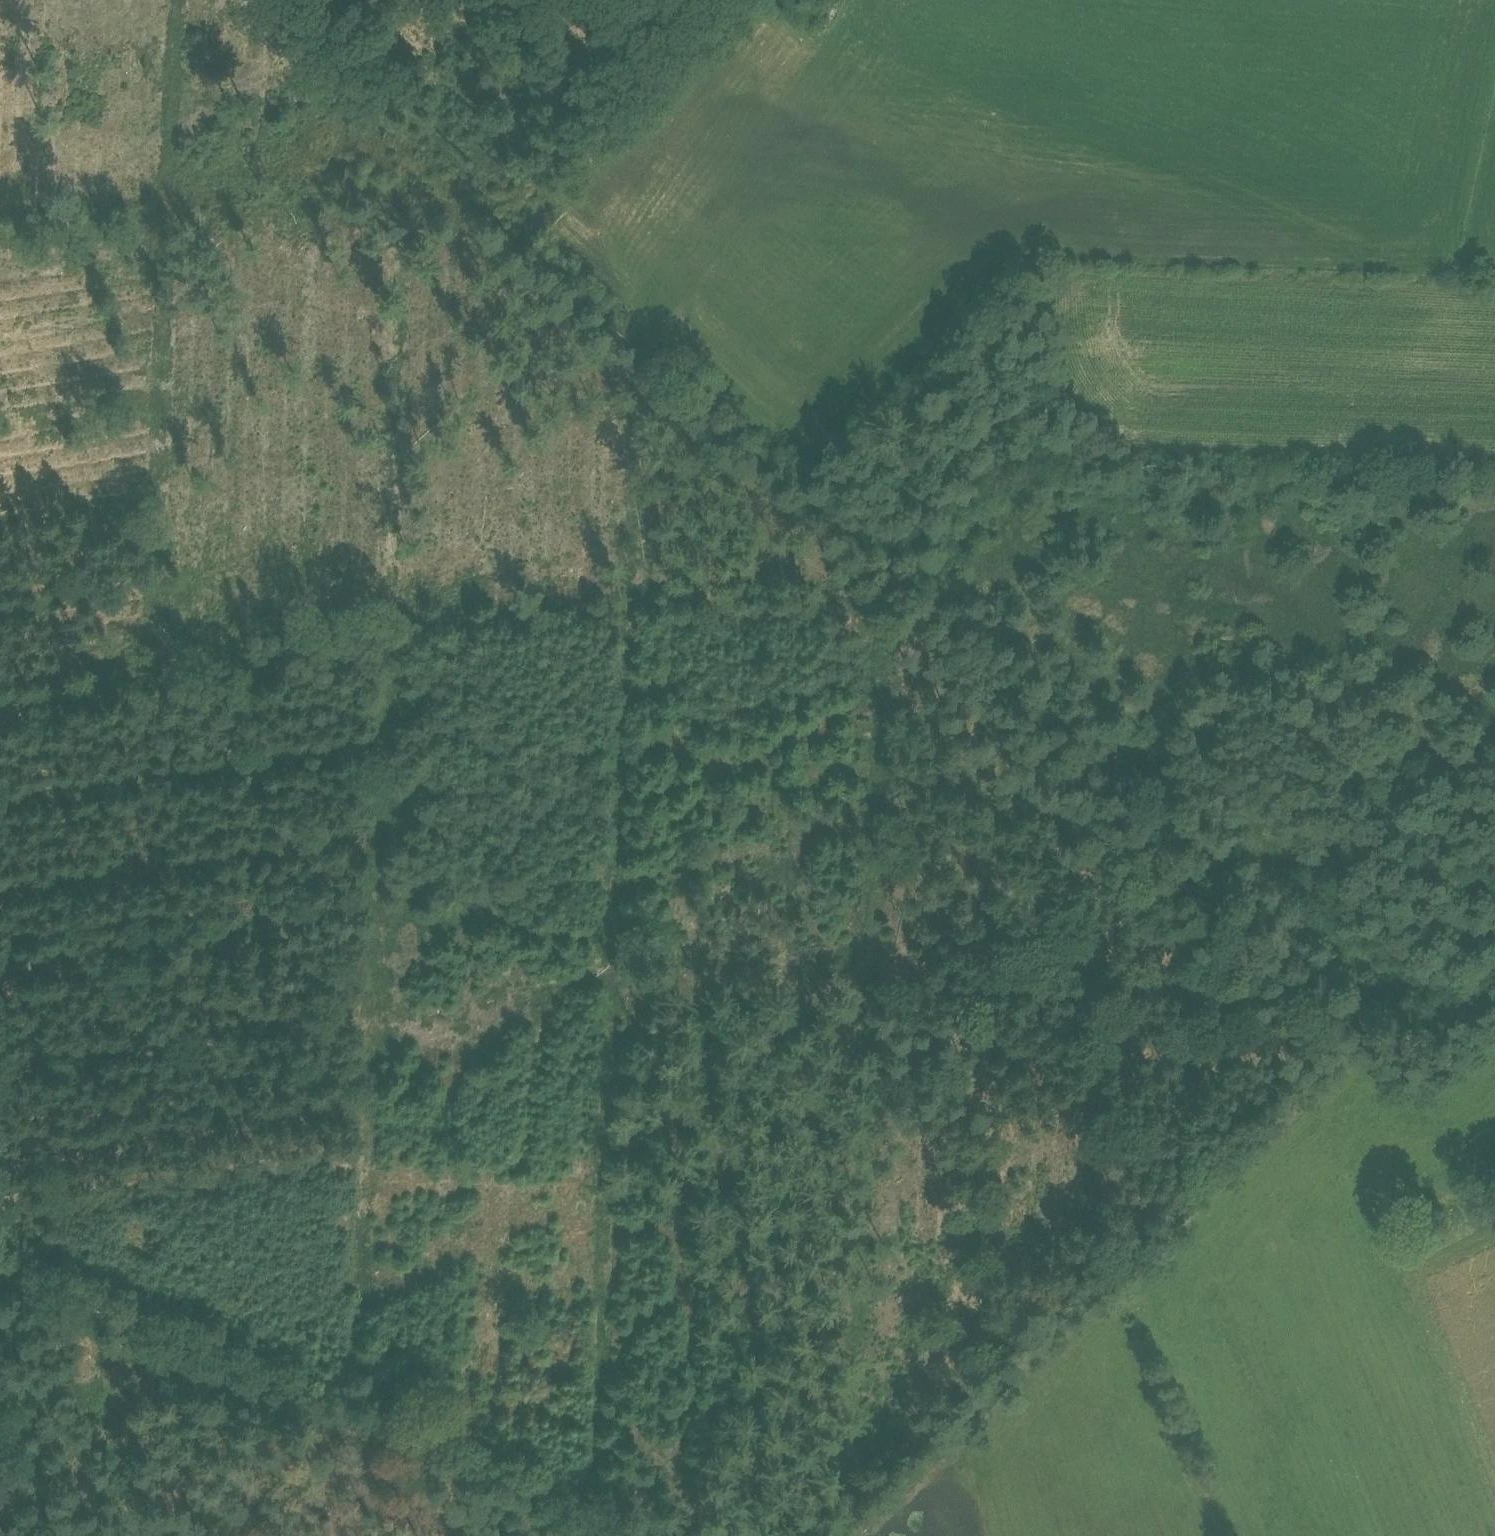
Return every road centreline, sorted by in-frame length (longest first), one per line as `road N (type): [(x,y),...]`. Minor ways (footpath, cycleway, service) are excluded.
road 1 (track): [(839,1535),(885,675)]
road 2 (track): [(0,1270),(656,1535)]
road 3 (track): [(603,1515),(616,1092)]

